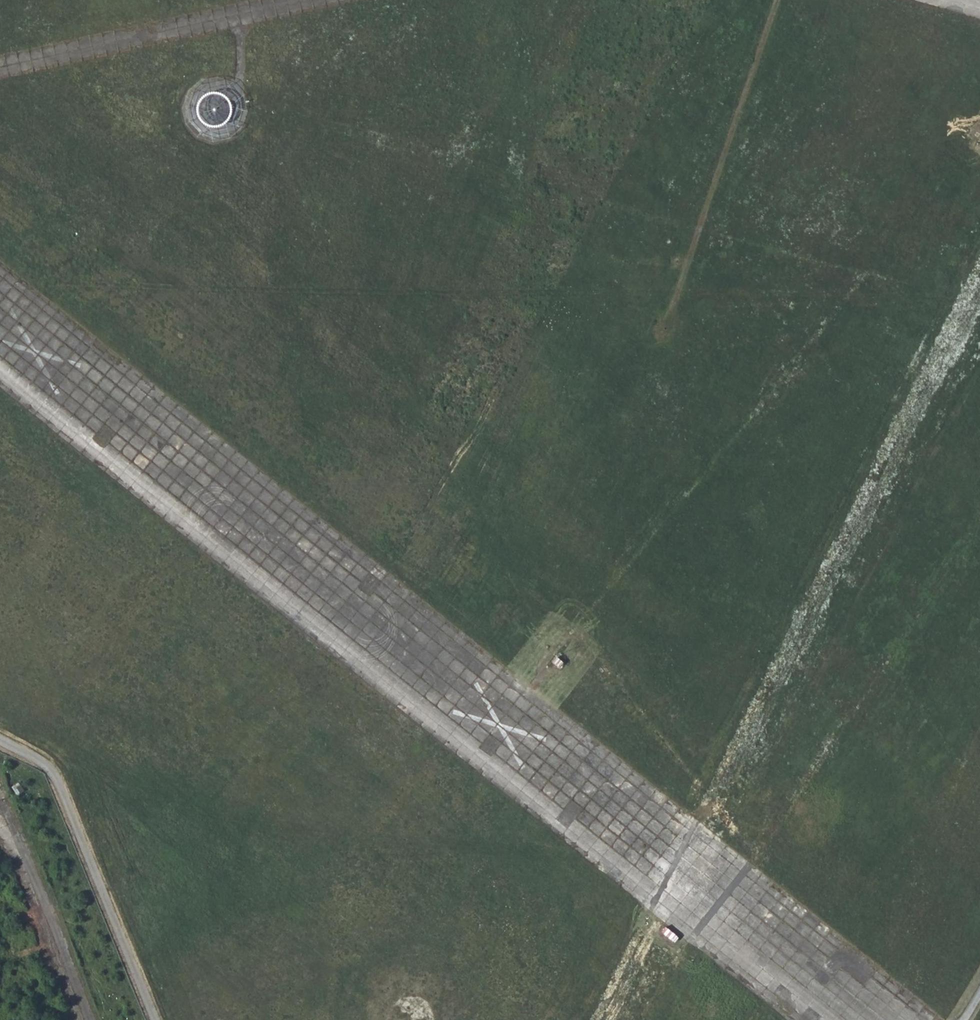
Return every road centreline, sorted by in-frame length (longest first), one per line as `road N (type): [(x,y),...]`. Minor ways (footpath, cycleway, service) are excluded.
road 1 (unclassified): [(325,0),(0,74)]
road 2 (unclassified): [(84,1019),(11,830),(0,826)]

